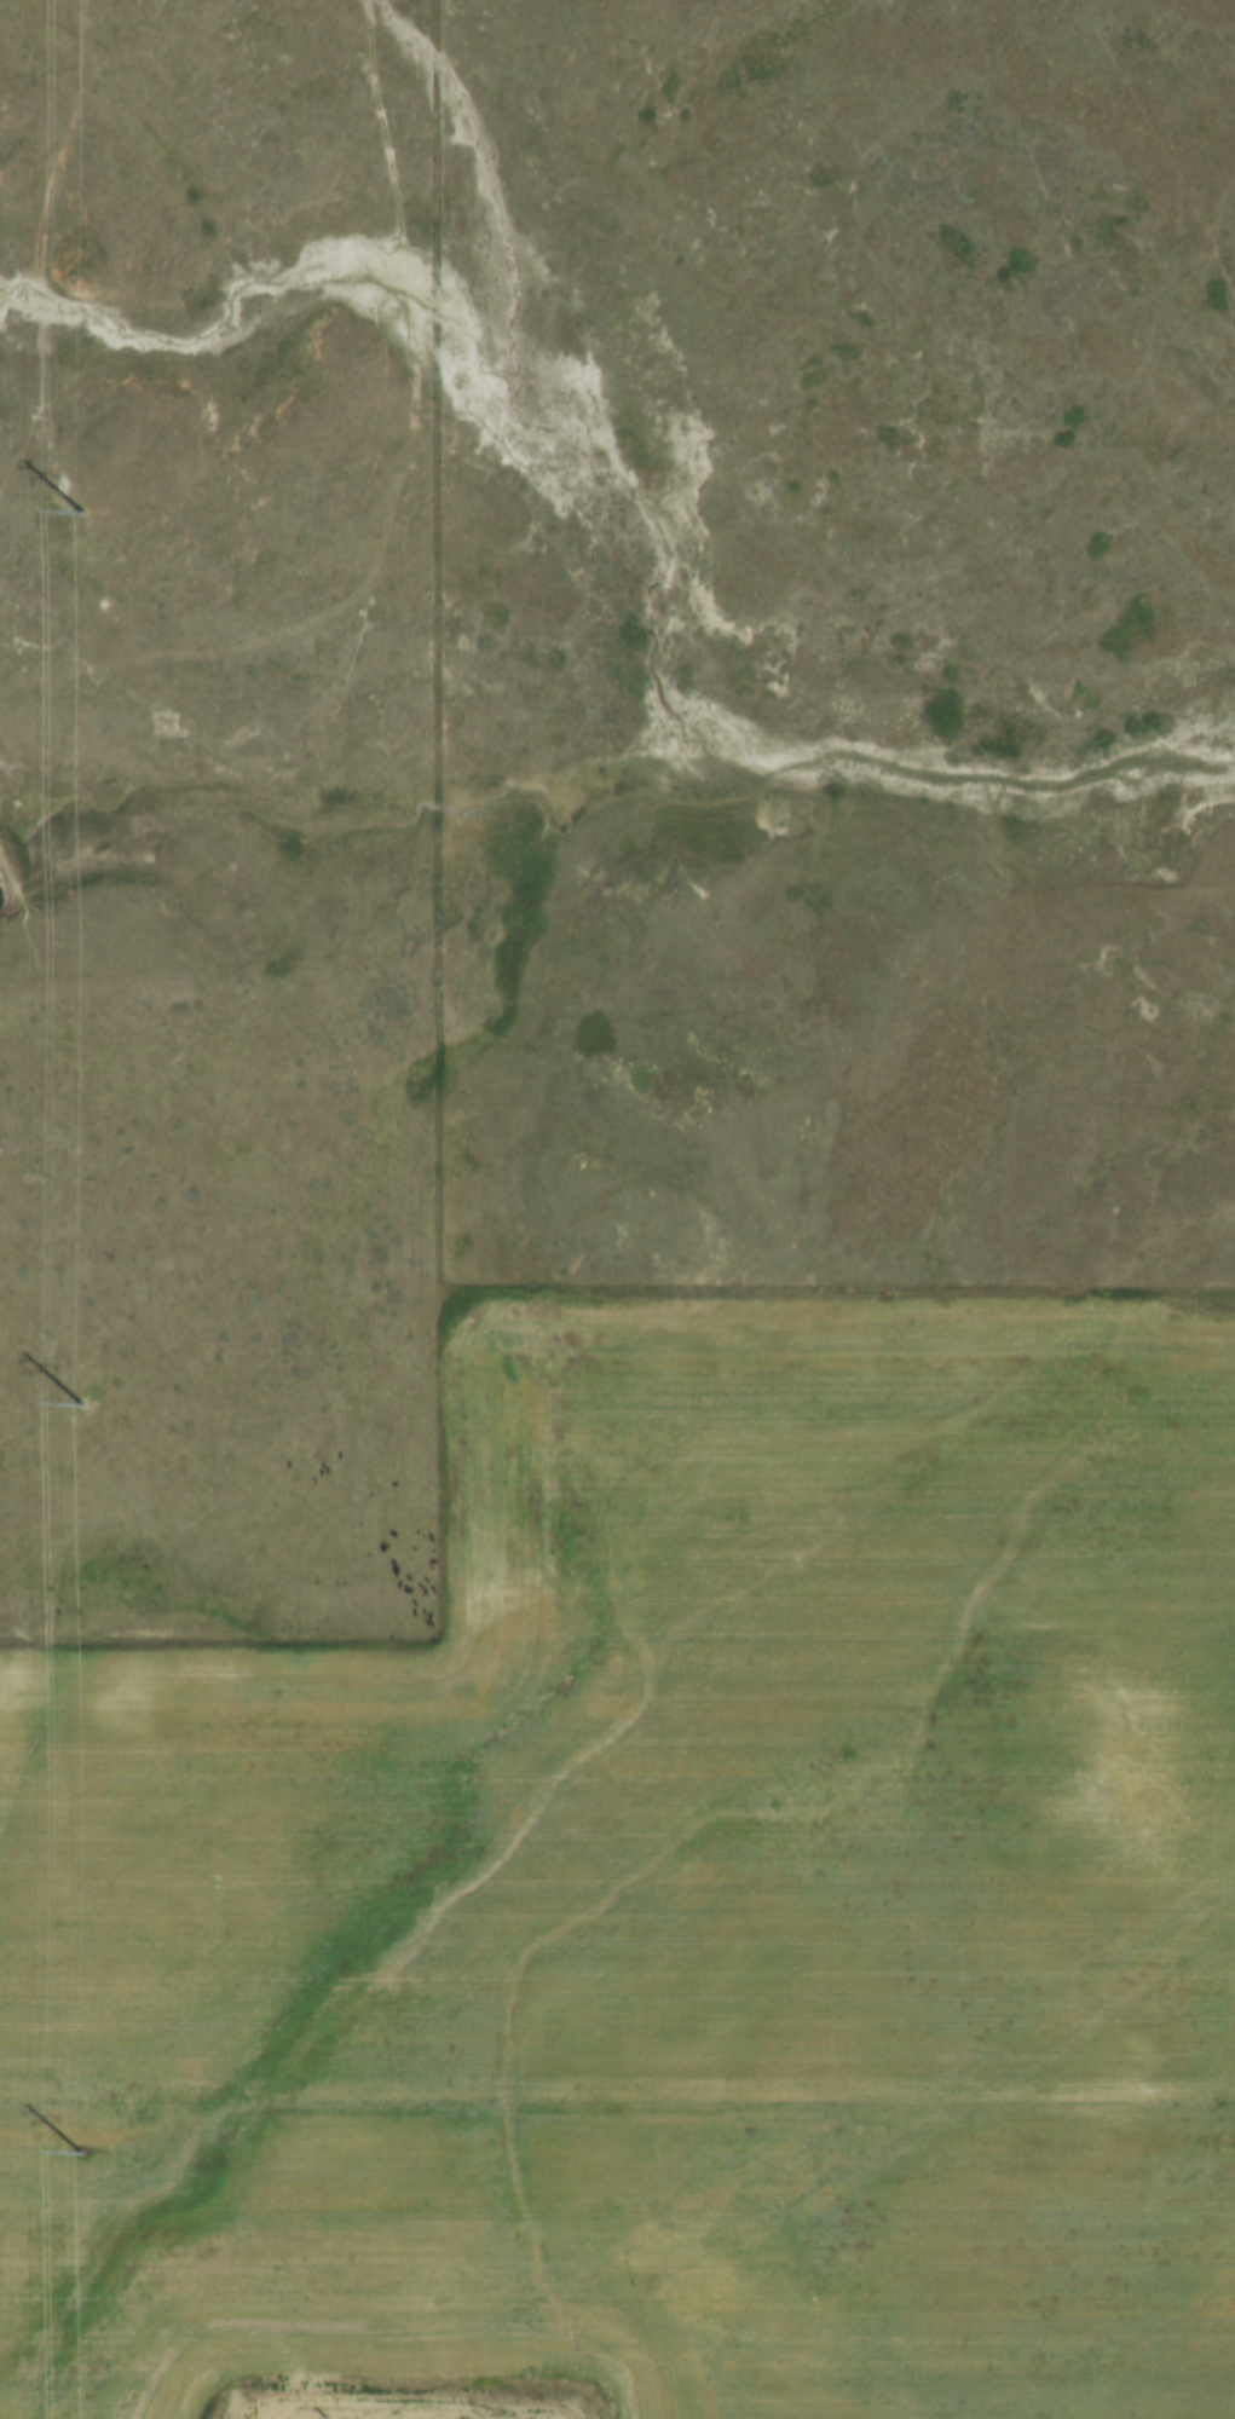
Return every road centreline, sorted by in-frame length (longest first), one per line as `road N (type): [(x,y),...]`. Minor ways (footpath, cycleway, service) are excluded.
road 1 (track): [(316,739),(379,587),(417,445),(400,203),(368,76),(364,0)]

